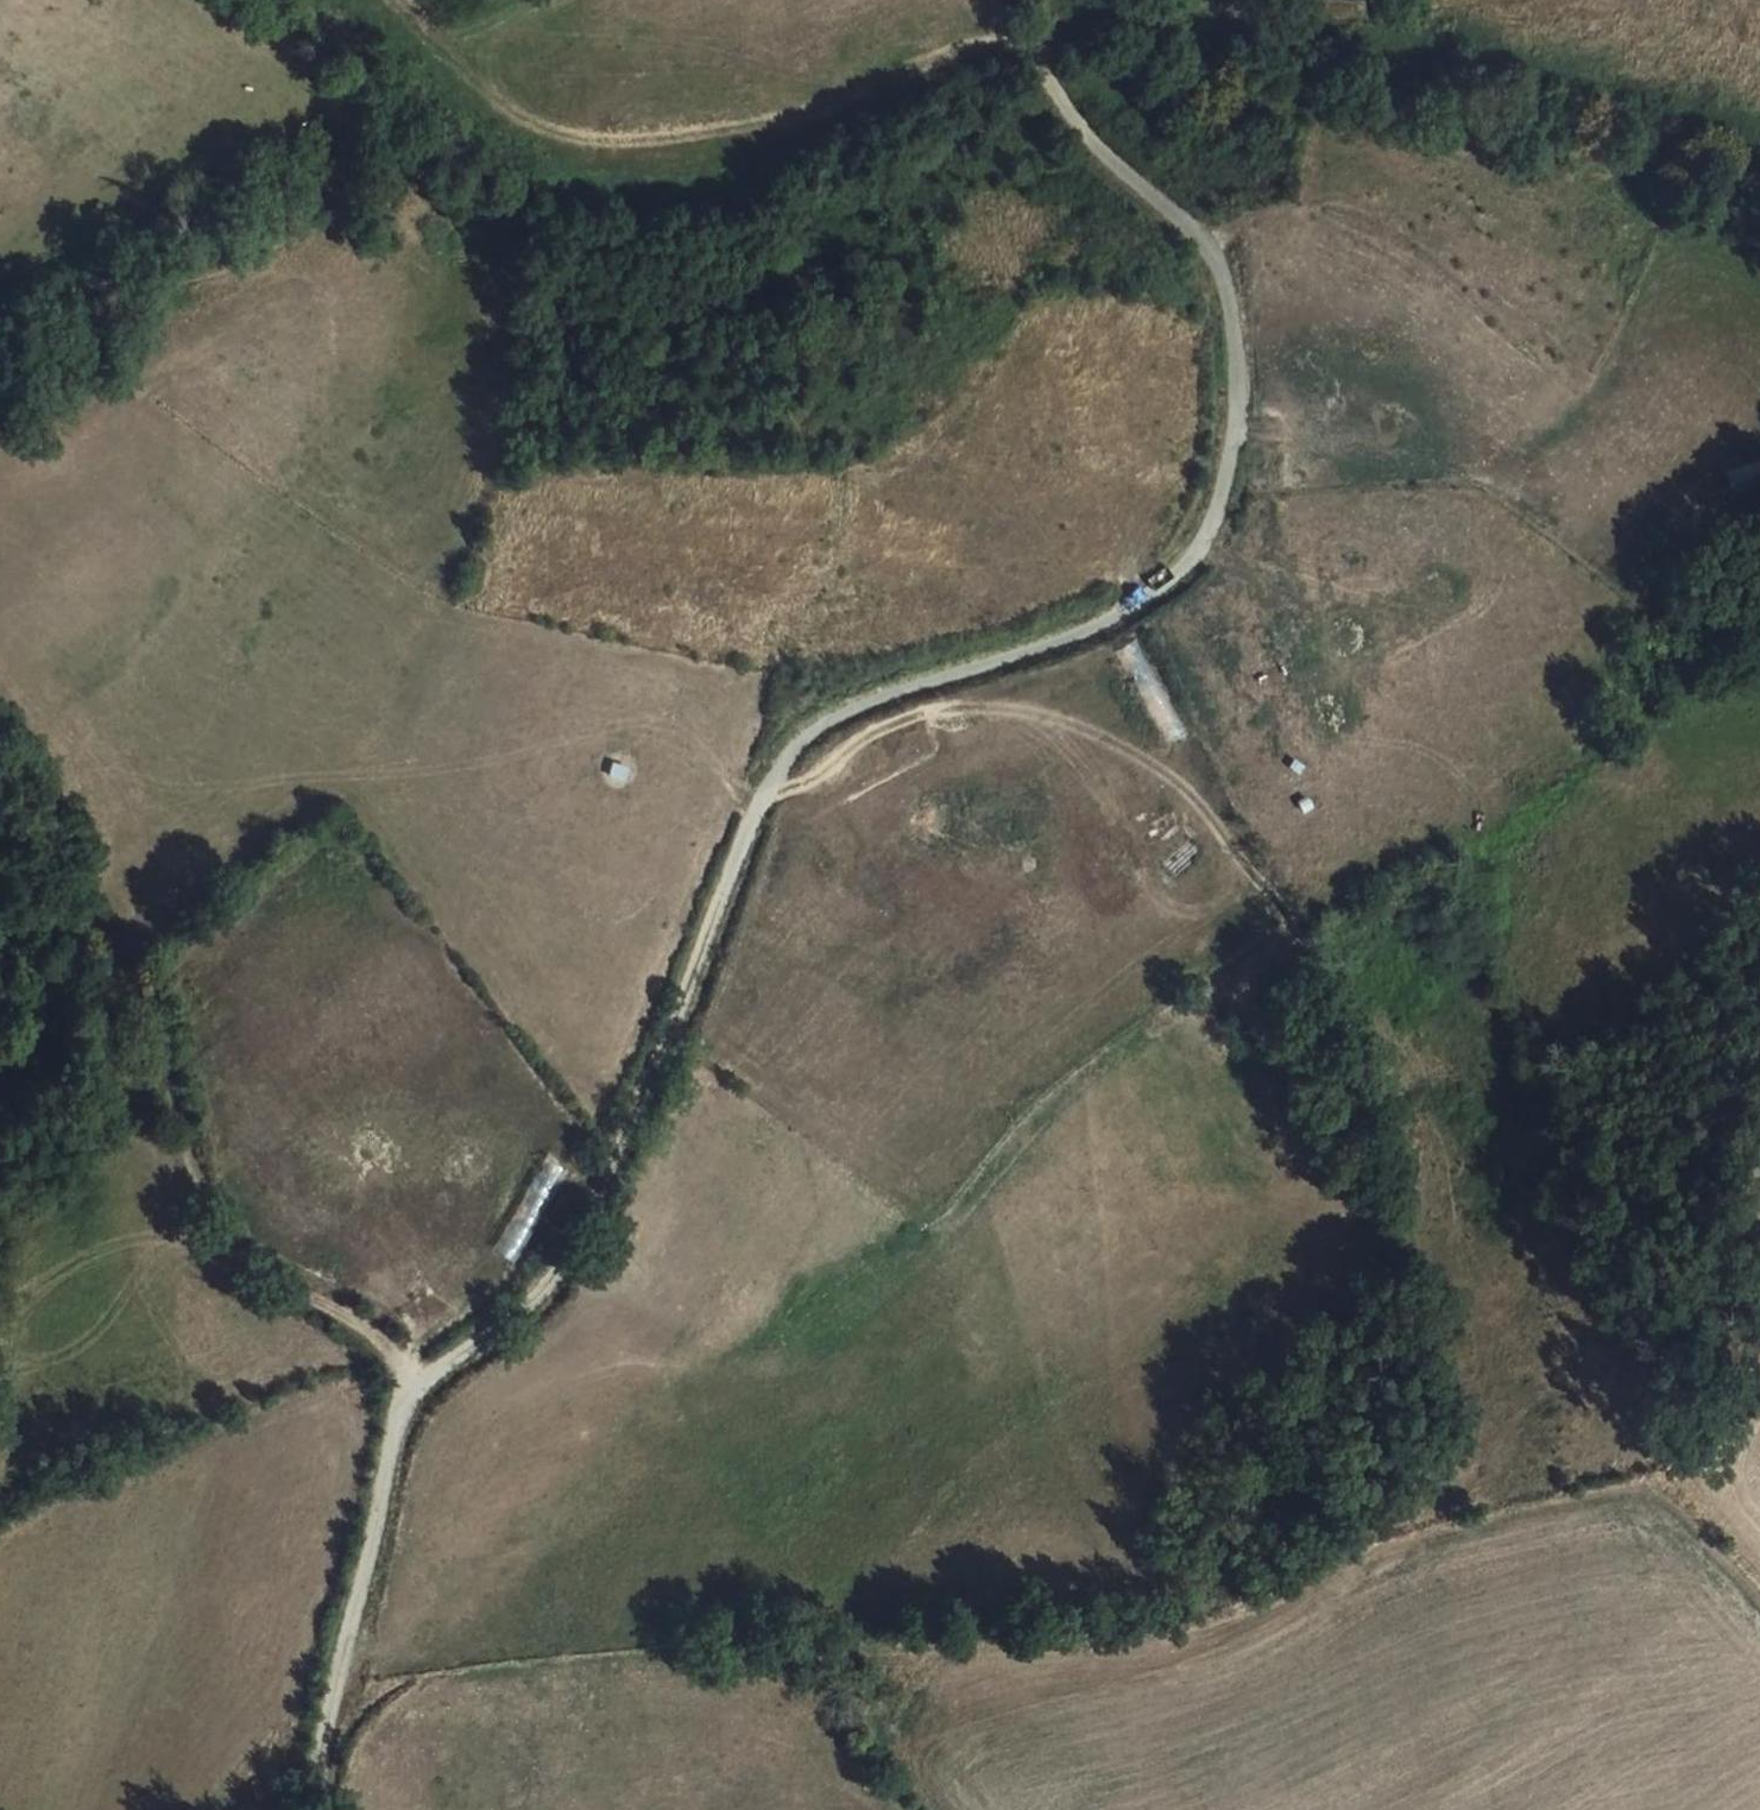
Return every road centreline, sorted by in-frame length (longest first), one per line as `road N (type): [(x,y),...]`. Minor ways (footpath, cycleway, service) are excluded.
road 1 (track): [(409,1397),(535,1306),(620,1151),(733,866),(792,753),(843,717),(1124,615),(1190,560),(1227,489),(1235,362),(1217,267),(1126,180),(1057,99),(1033,53),(990,47),(691,182),(631,186),(557,171),(479,108),(397,0)]
road 2 (unclassified): [(314,1809),(322,1746),(409,1397)]

